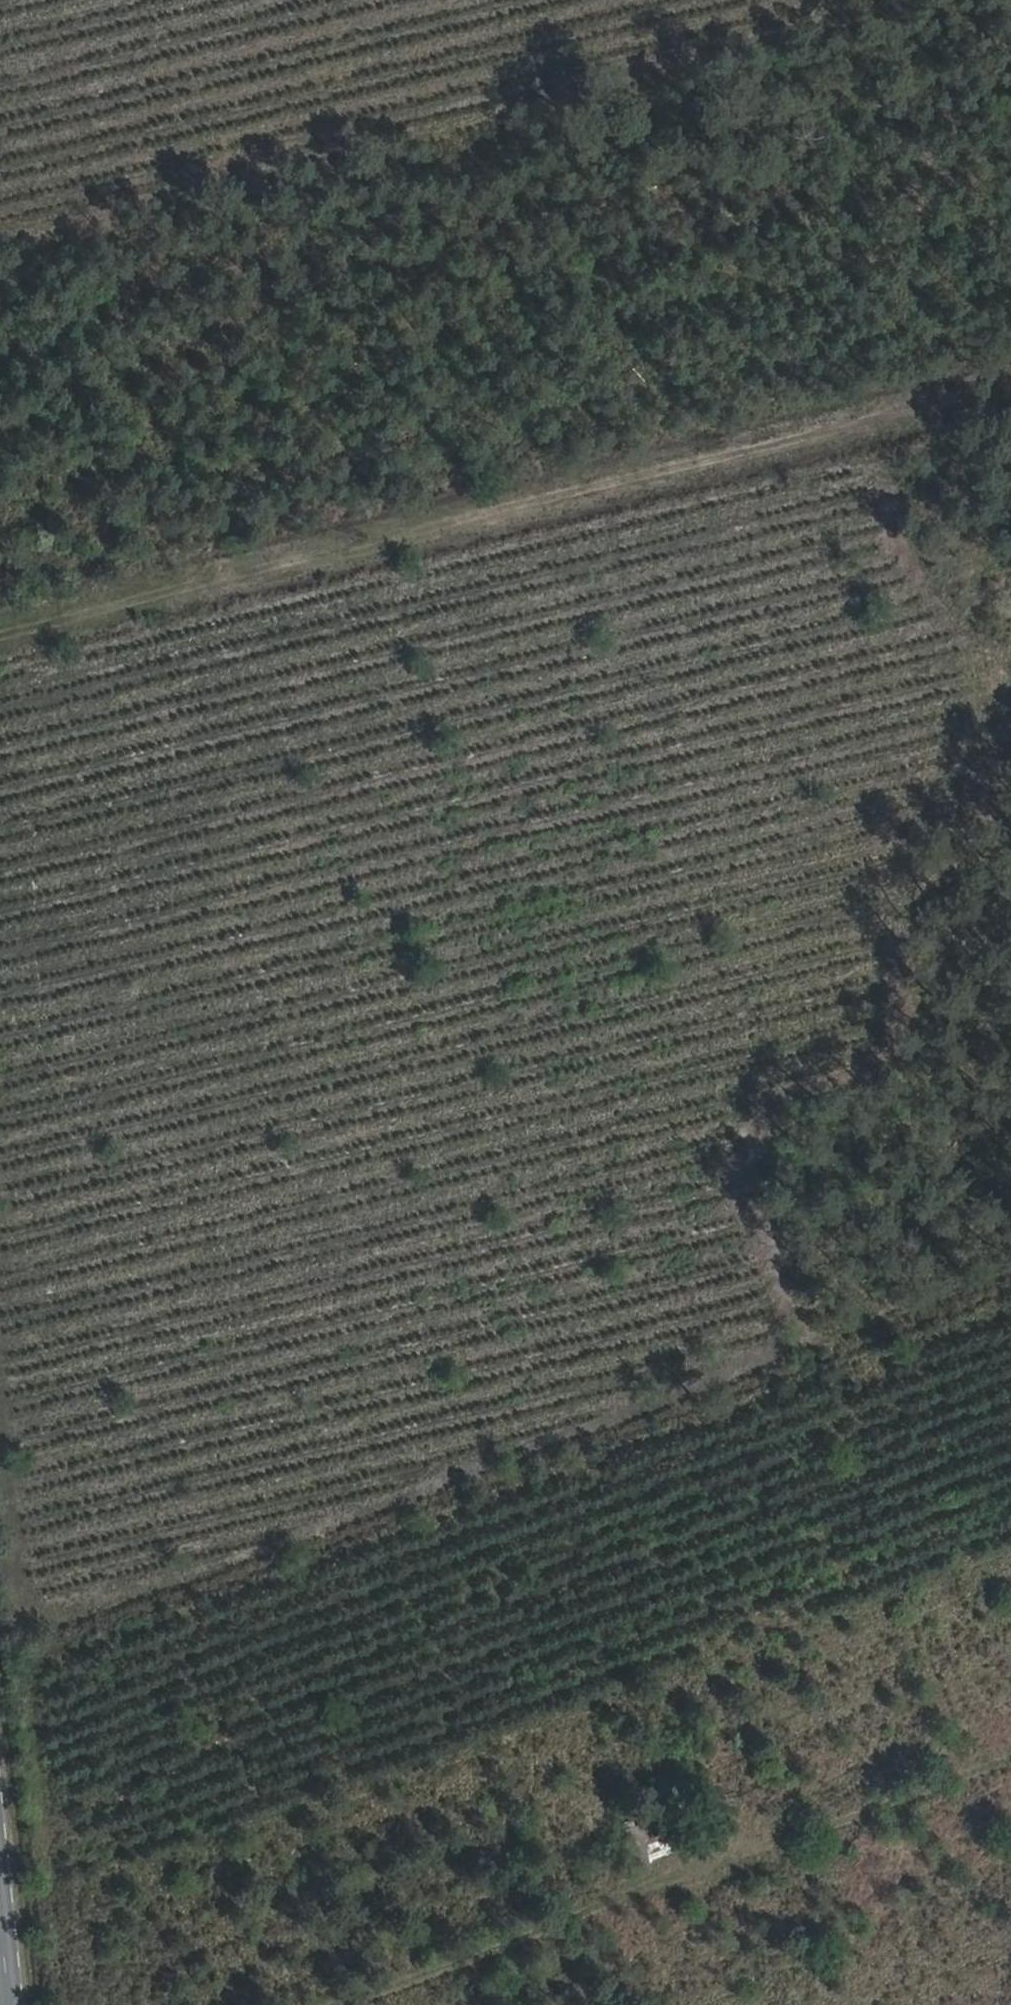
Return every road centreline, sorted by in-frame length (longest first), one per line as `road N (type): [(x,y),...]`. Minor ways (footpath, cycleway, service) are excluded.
road 1 (track): [(0,633),(1010,388)]
road 2 (secondary): [(0,1880),(12,2004)]

